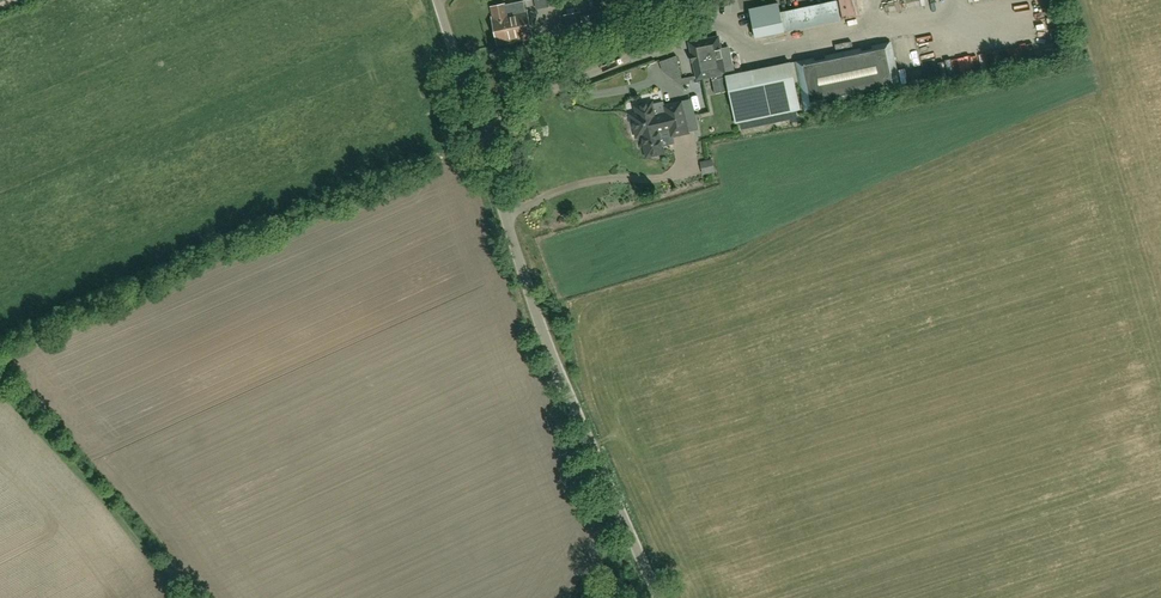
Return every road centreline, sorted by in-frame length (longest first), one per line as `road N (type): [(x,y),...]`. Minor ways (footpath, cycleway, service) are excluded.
road 1 (unclassified): [(659,597),(538,315),(436,0)]

